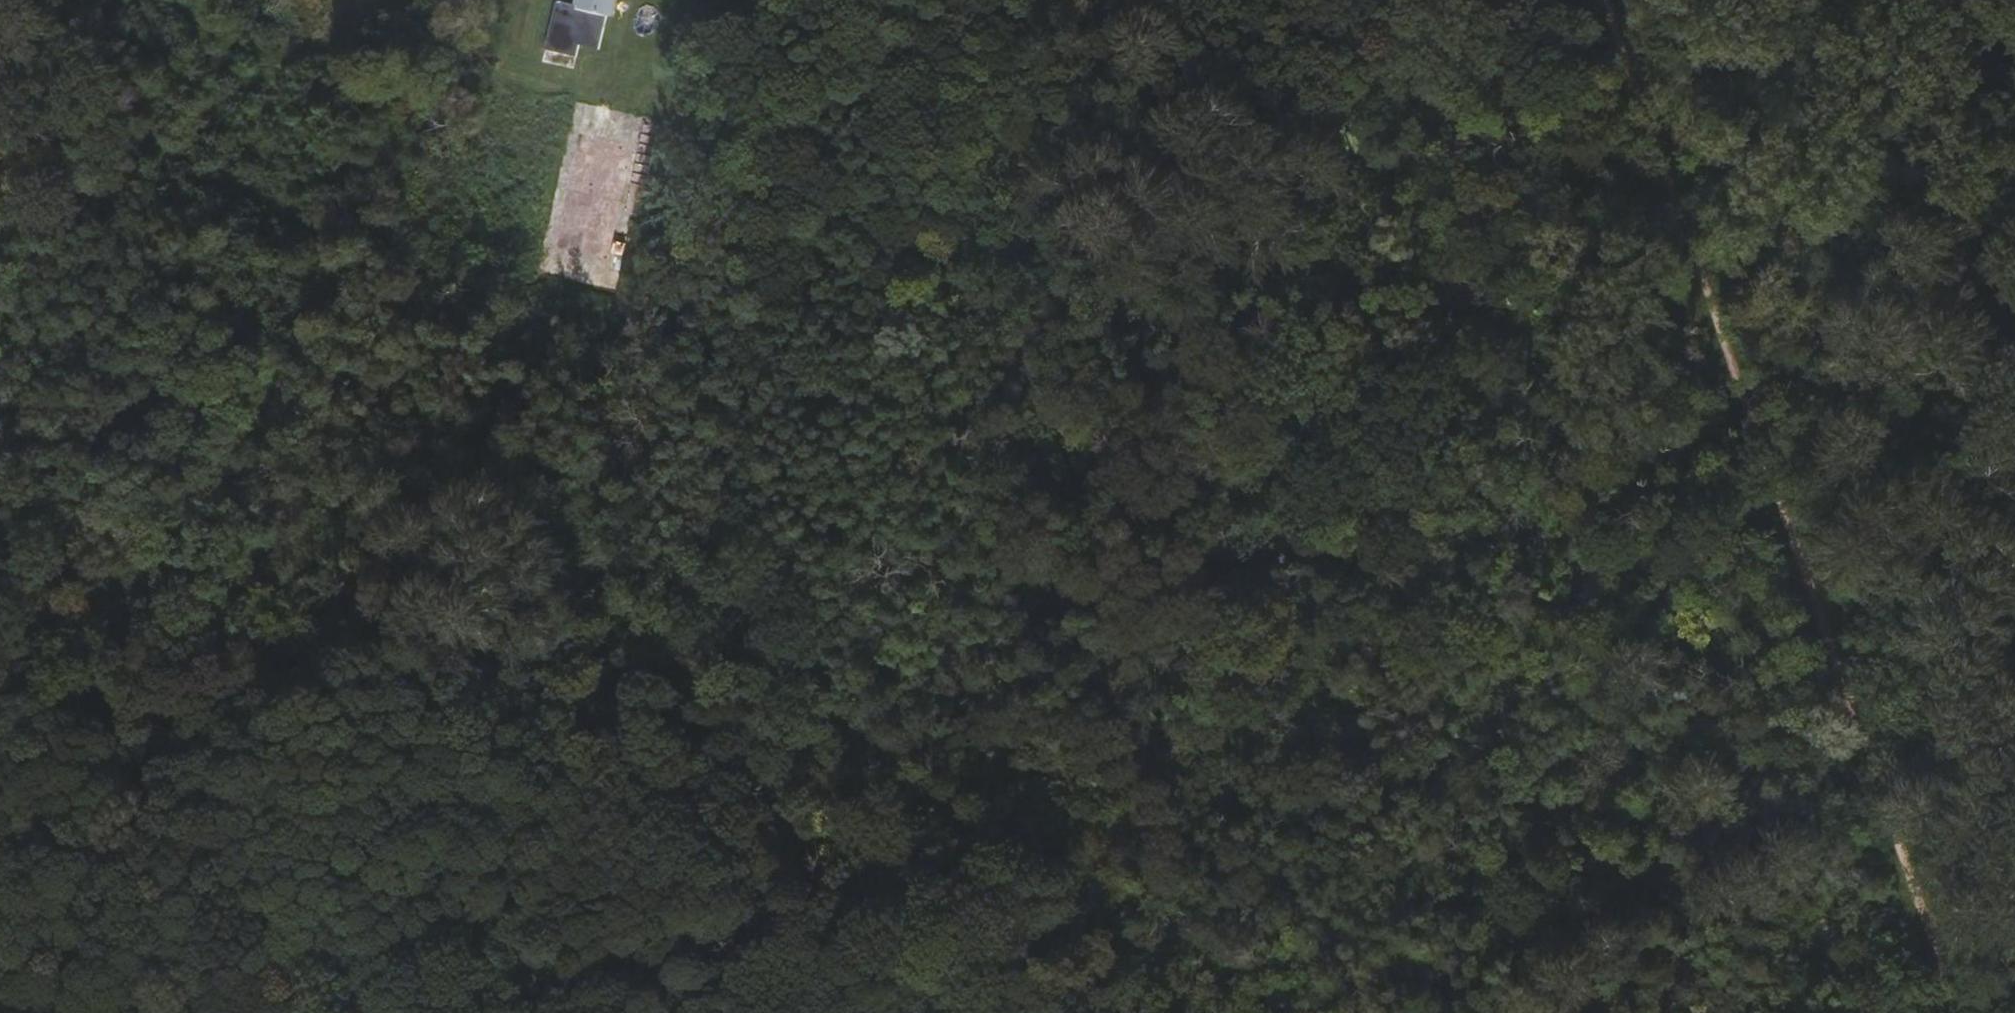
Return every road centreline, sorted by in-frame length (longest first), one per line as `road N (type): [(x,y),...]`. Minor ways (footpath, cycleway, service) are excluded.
road 1 (track): [(1619,0),(1966,1012)]
road 2 (track): [(457,705),(440,1012)]

